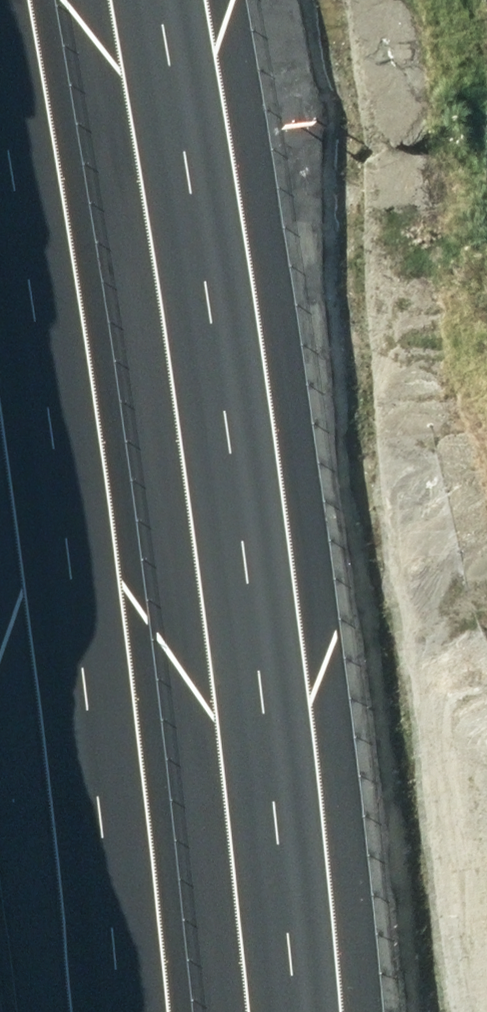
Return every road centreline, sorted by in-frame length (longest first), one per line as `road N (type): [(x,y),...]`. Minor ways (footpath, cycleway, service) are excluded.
road 1 (motorway): [(134,1011),(36,160),(3,0)]
road 2 (motorway): [(181,0),(196,74),(304,1011)]

